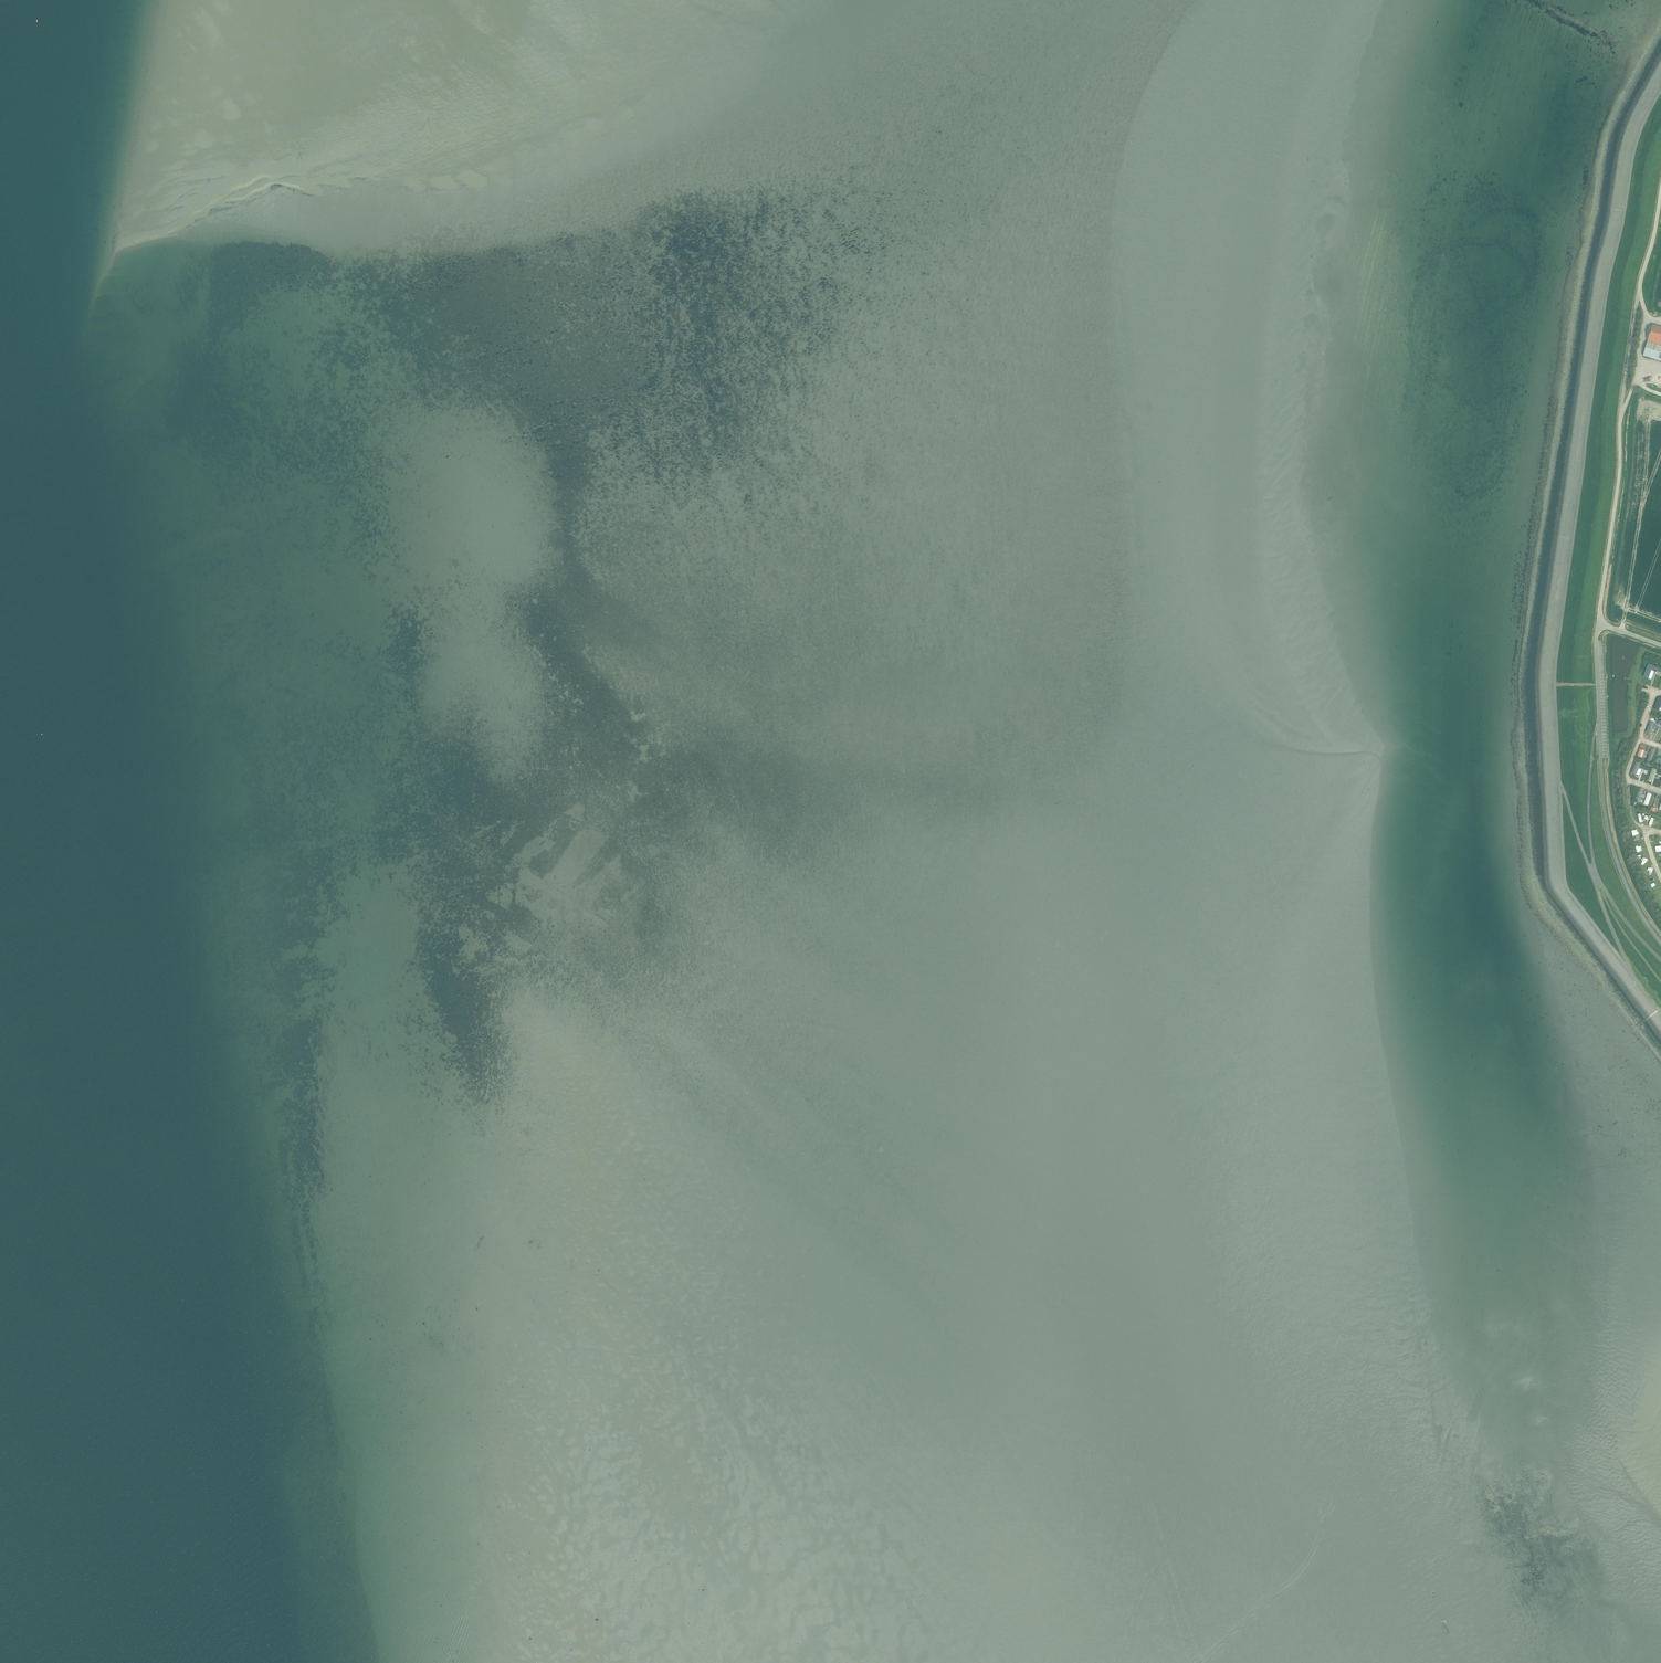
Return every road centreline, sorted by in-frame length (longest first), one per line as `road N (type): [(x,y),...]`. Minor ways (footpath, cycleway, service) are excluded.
road 1 (unclassified): [(1598,624),(1632,331),(1660,192)]
road 2 (unclassified): [(1660,943),(1640,914),(1609,837),(1598,624)]

